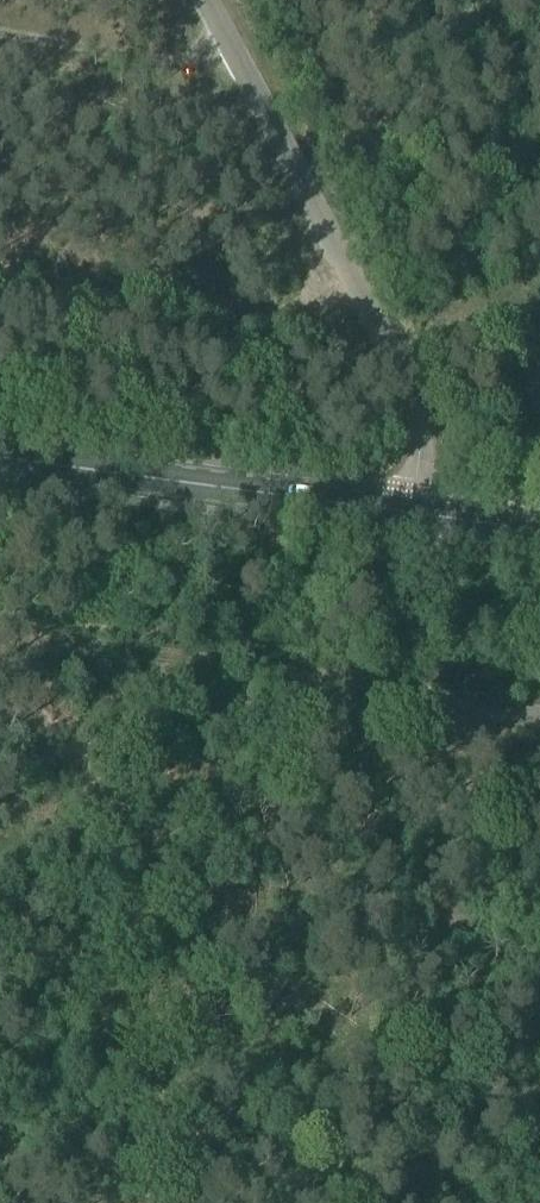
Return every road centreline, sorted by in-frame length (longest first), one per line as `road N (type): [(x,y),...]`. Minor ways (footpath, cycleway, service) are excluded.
road 1 (track): [(539,706),(0,642)]
road 2 (primary): [(0,456),(424,513)]
road 3 (track): [(0,277),(260,312),(368,316)]
road 4 (track): [(0,961),(52,989),(85,1037),(126,1153),(133,1202)]
road 5 (track): [(0,31),(238,67)]

